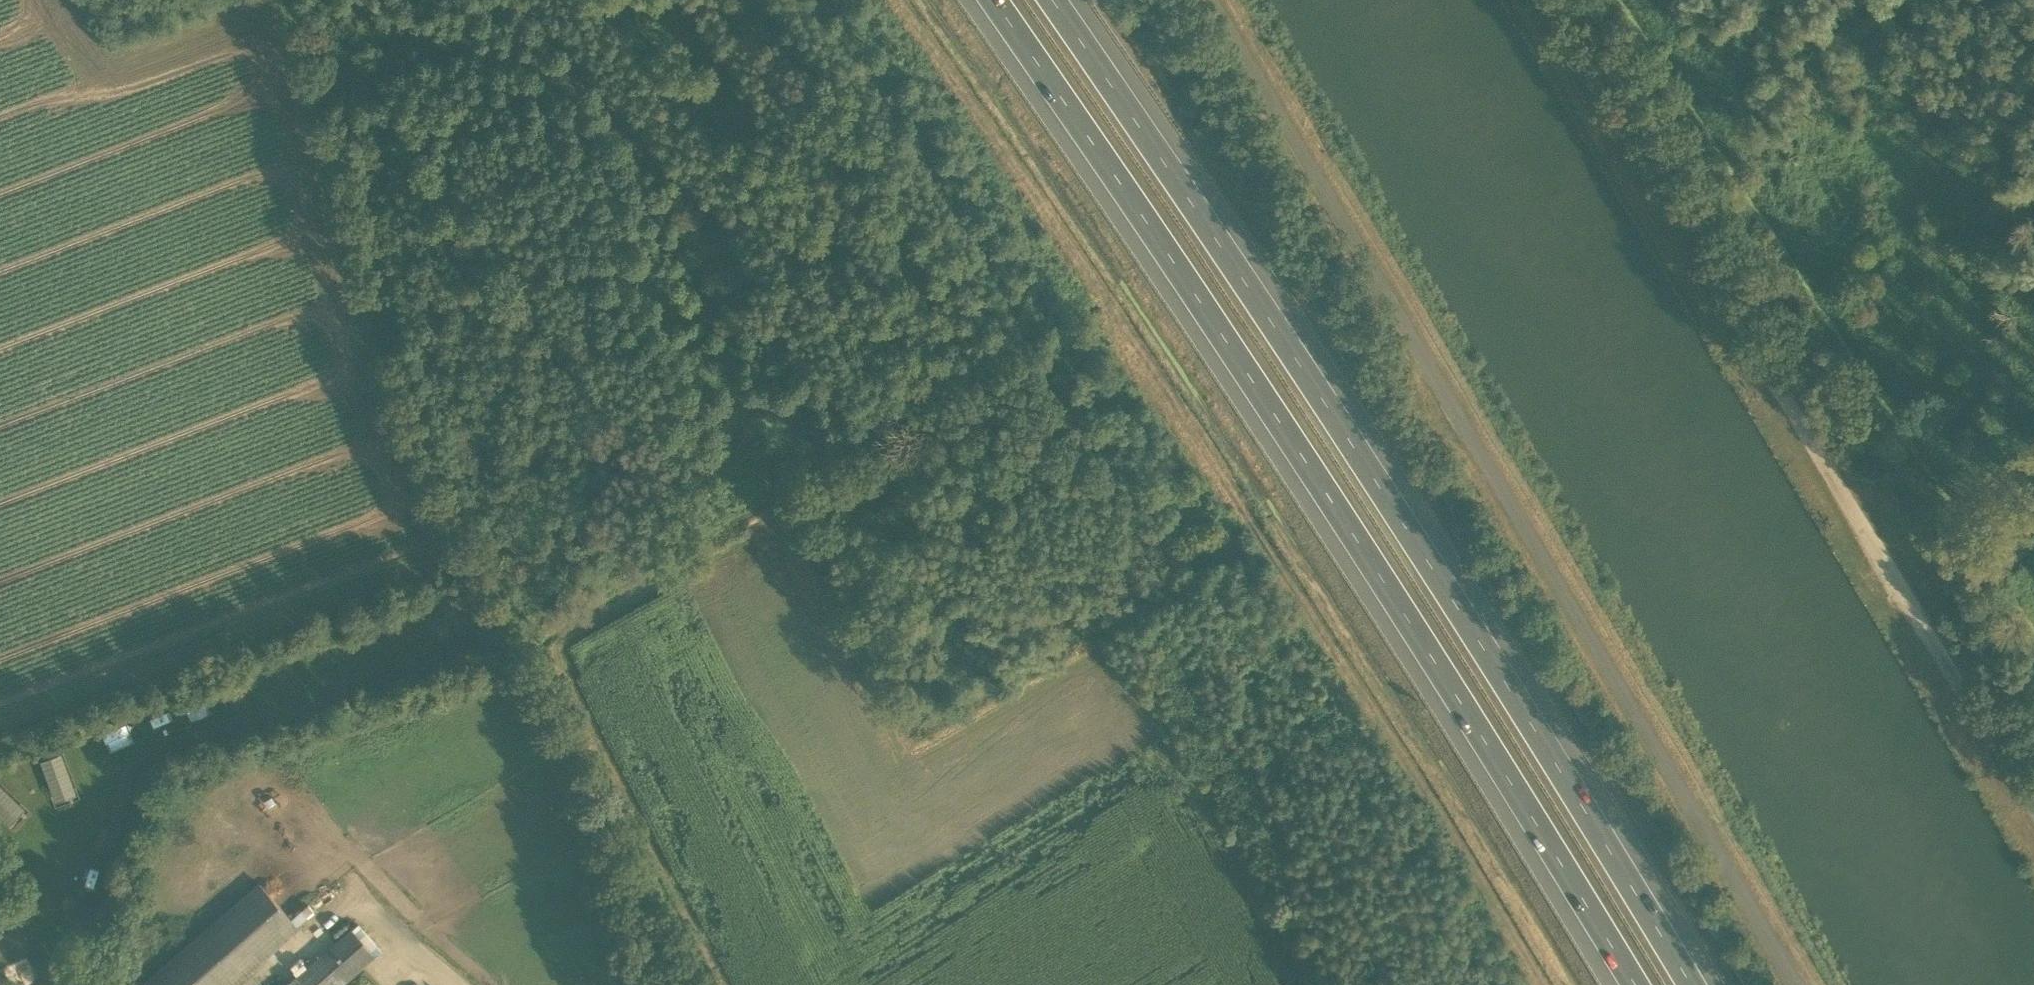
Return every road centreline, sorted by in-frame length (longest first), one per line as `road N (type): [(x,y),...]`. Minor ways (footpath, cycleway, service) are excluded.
road 1 (motorway): [(989,0),(1358,544),(1626,984)]
road 2 (motorway): [(1684,984),(1380,484),(1050,0)]
road 3 (unclassified): [(1789,984),(1207,0)]
road 4 (track): [(2033,810),(1654,186)]
road 5 (track): [(288,0),(337,221),(399,396),(518,642)]
road 6 (track): [(518,642),(567,765),(622,984)]
road 7 (track): [(1654,186),(1541,0)]

